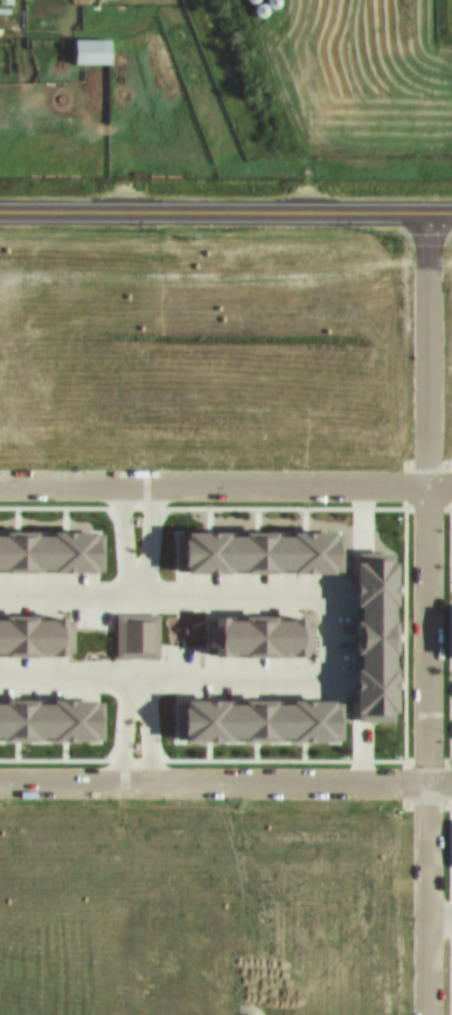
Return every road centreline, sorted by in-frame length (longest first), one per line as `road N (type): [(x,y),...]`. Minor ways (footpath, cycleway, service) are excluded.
road 1 (residential): [(430,217),(426,1014)]
road 2 (residential): [(451,483),(0,481)]
road 3 (residential): [(0,780),(451,781)]
road 4 (residential): [(0,216),(451,217)]

